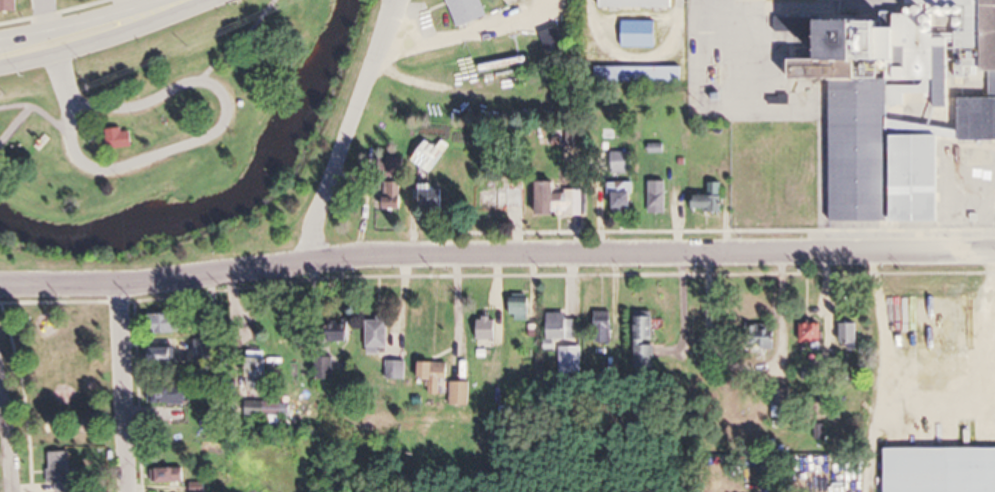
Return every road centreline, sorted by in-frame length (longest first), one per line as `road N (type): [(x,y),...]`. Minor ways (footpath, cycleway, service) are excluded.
road 1 (residential): [(994,251),(428,253),(117,284),(0,283)]
road 2 (residential): [(306,261),(397,0)]
road 3 (residential): [(126,491),(117,284)]
road 4 (primary): [(0,66),(104,38),(173,5)]
road 5 (primary): [(173,5),(0,37)]
road 6 (residential): [(0,371),(20,491)]

